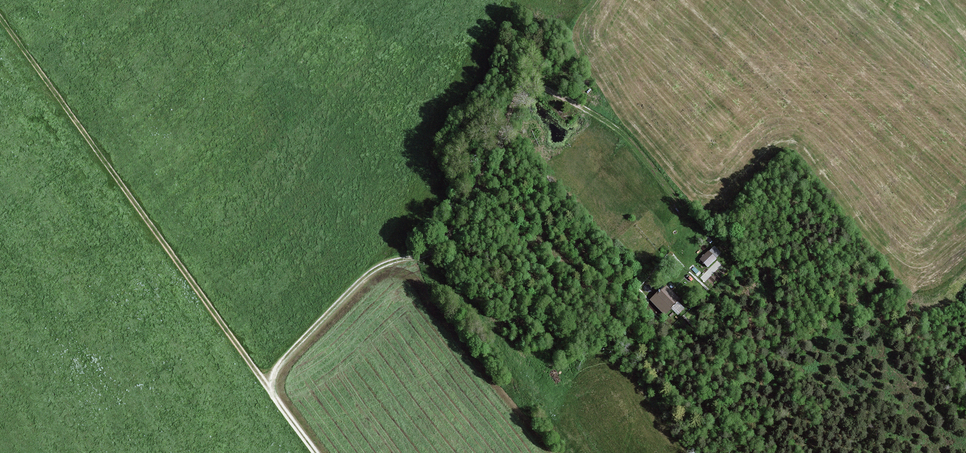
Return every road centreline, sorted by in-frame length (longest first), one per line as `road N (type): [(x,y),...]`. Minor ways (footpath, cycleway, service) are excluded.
road 1 (track): [(316,452),(271,391),(283,358),(369,272),(446,241),(531,85),(557,90),(614,124),(680,192),(700,237)]
road 2 (track): [(0,20),(271,391)]
road 3 (track): [(864,0),(965,75)]

